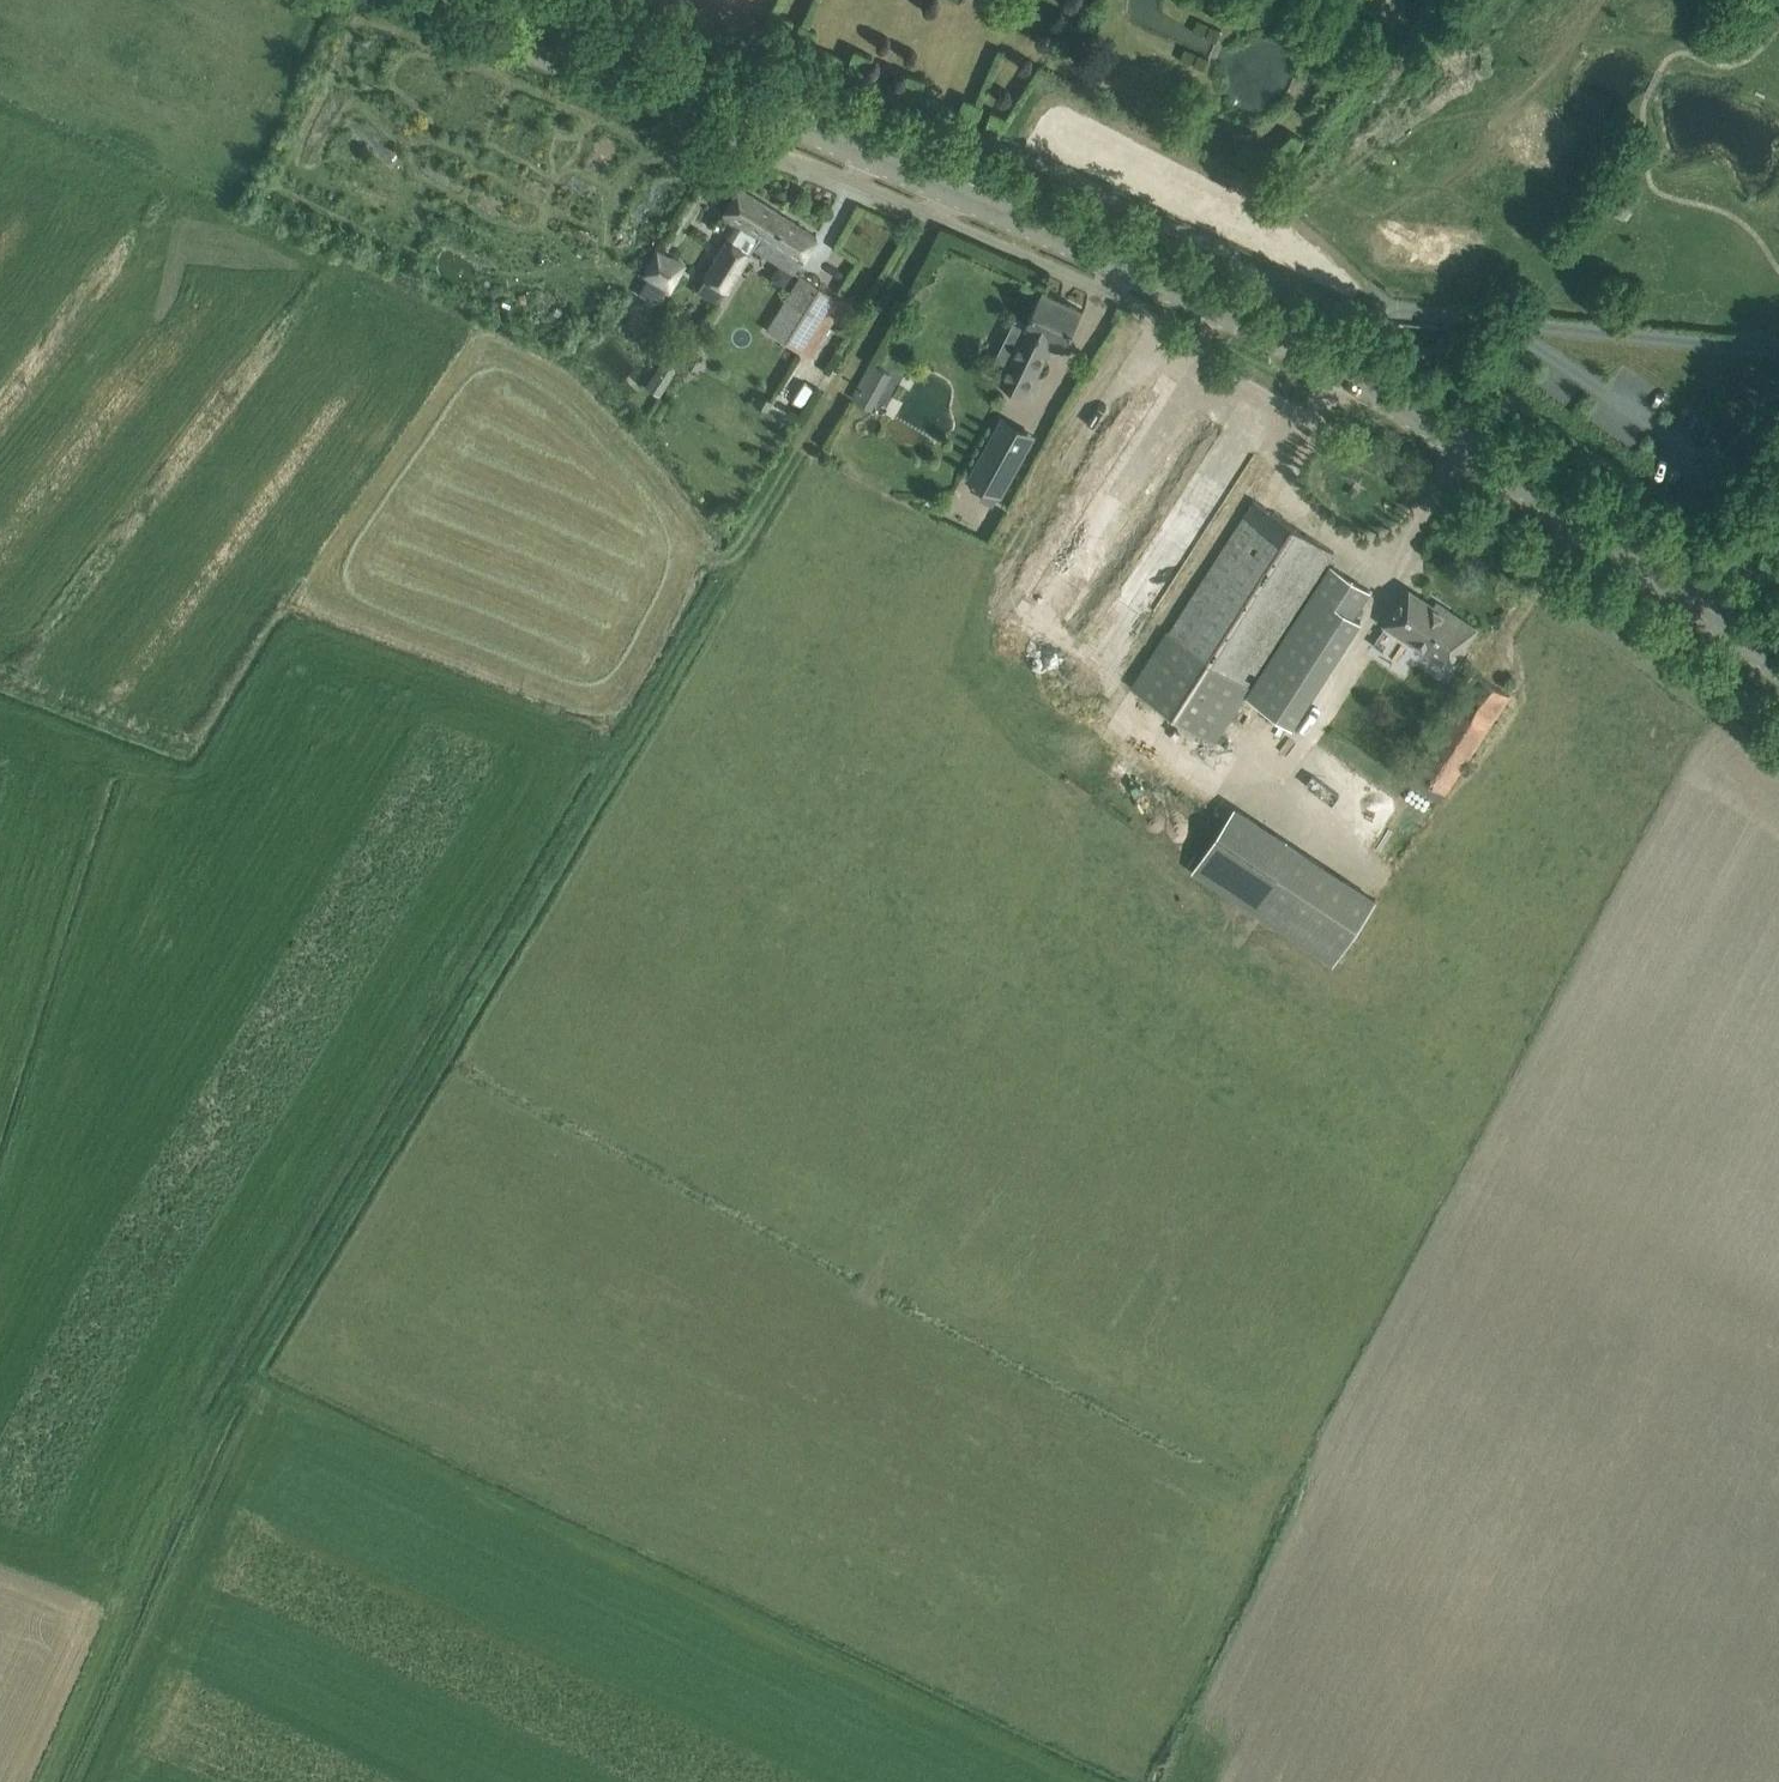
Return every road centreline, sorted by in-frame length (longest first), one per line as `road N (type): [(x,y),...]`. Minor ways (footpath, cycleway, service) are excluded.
road 1 (secondary): [(1778,663),(1416,416),(1258,332),(1061,236),(515,0)]

